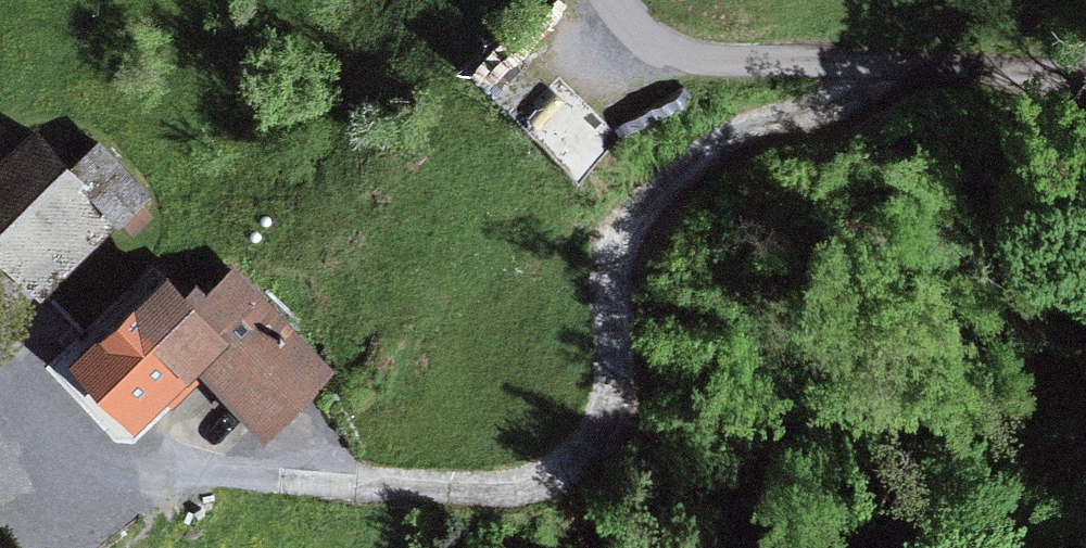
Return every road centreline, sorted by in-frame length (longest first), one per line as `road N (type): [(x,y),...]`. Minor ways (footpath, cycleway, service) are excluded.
road 1 (track): [(872,67),(719,148),(681,184),(635,273),(626,397),(601,450),(546,489),(500,495),(256,483)]
road 2 (unclassified): [(608,0),(641,37),(718,64),(1085,69)]
road 3 (track): [(0,353),(16,347),(45,356),(137,442),(175,465),(256,483)]

